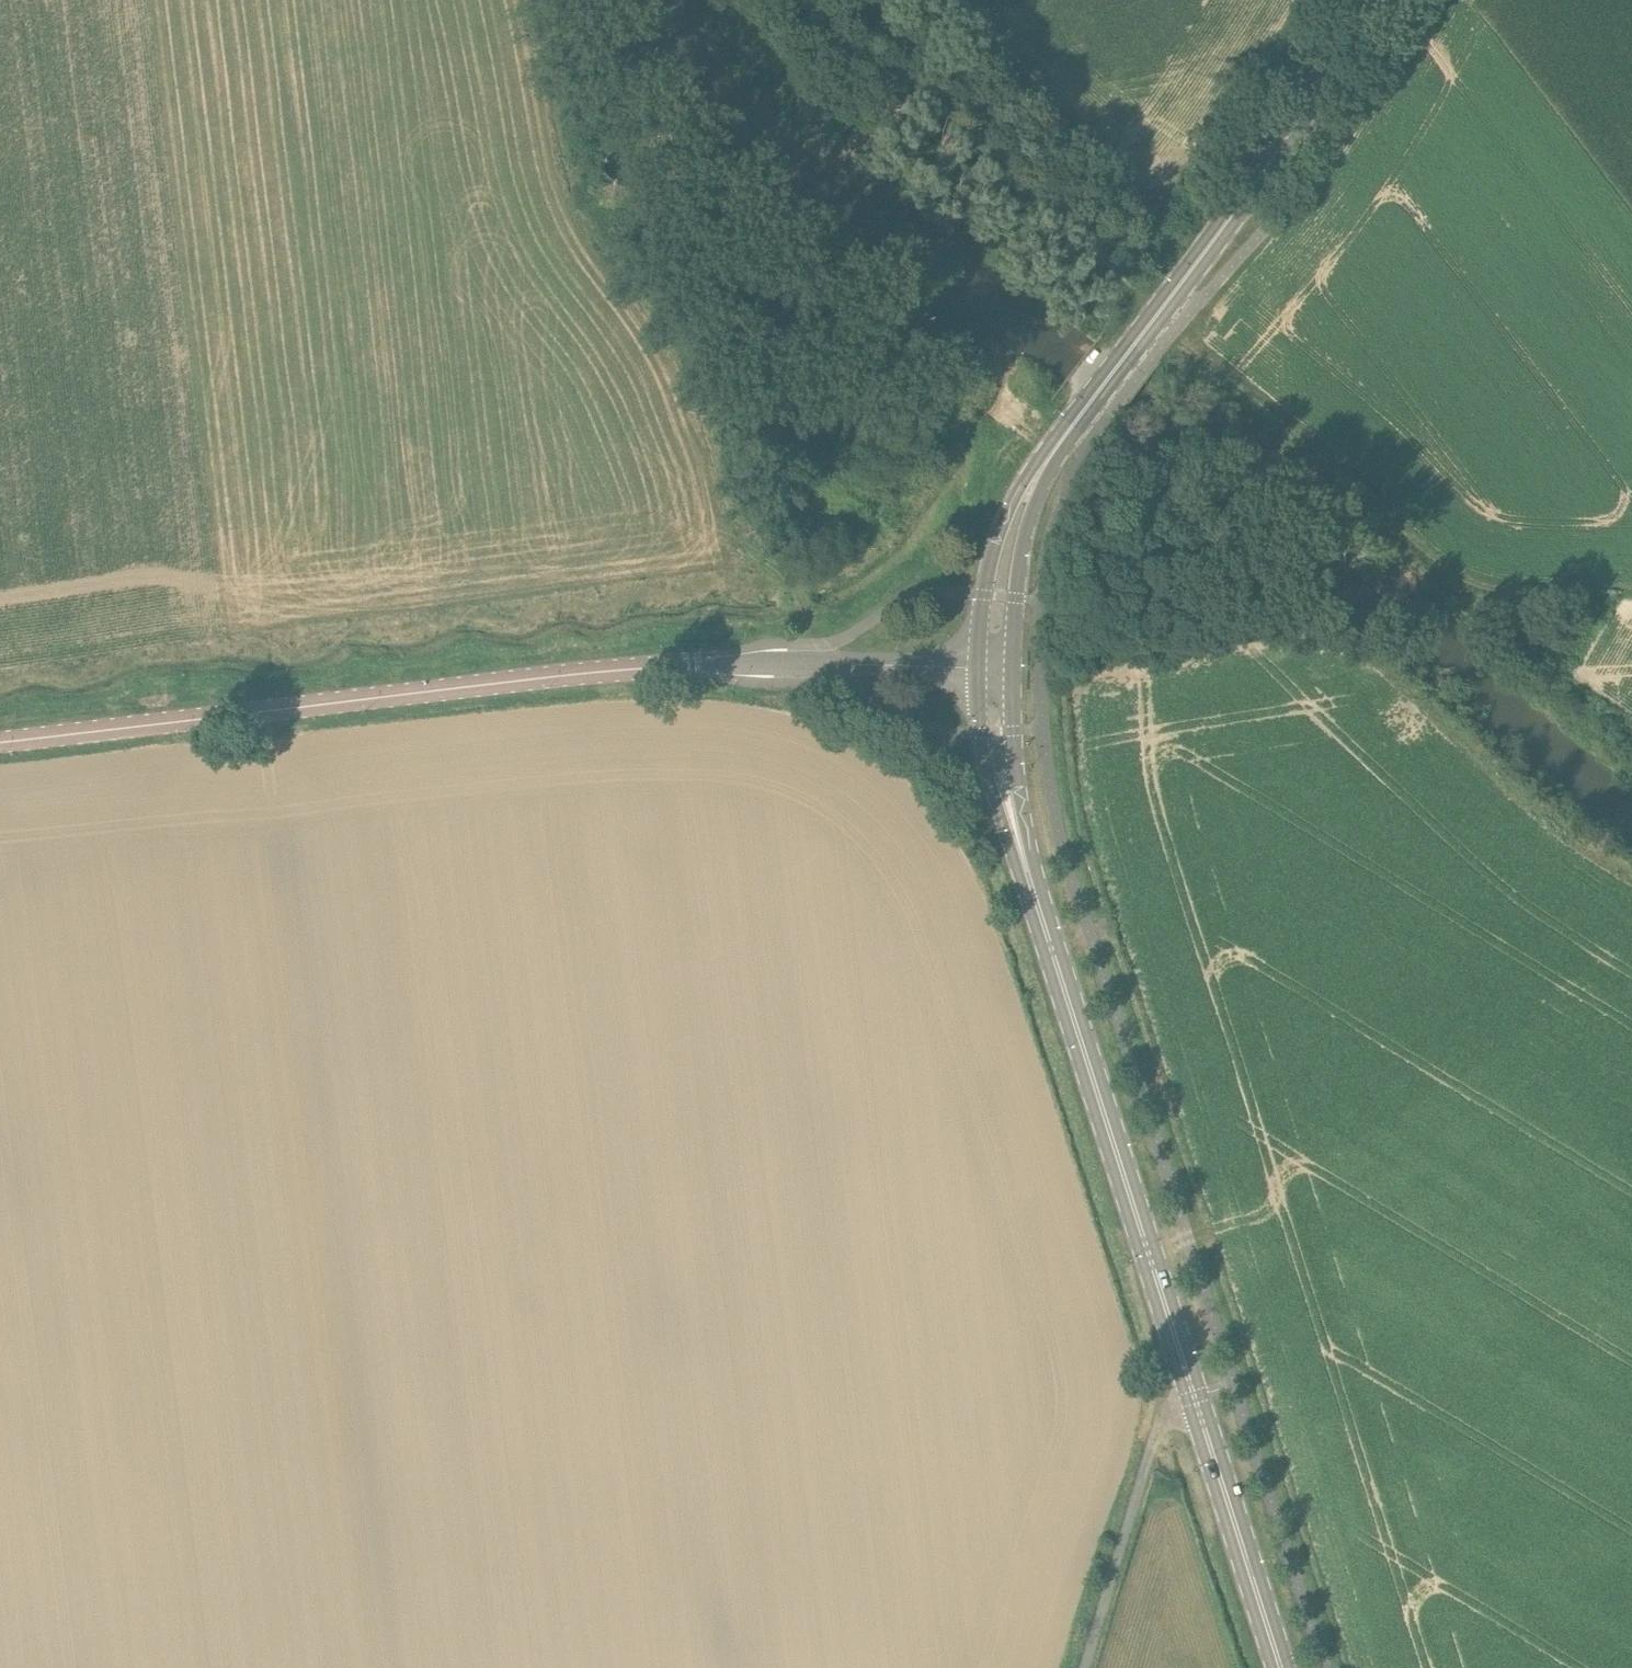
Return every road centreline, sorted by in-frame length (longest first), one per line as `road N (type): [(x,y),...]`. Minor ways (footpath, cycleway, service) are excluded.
road 1 (tertiary): [(0,745),(660,667),(976,666)]
road 2 (tertiary): [(1034,479),(1274,157),(1370,0)]
road 3 (tertiary): [(1196,1397),(1027,873)]
road 4 (unclassified): [(1084,1667),(1157,1434),(1175,1404),(1196,1397)]
road 5 (tertiary): [(1283,1667),(1196,1397)]
road 6 (tertiary): [(976,666),(988,779),(1027,873)]
road 7 (tertiary): [(1027,873),(1012,668)]
road 8 (tertiary): [(1034,479),(990,555),(976,666)]
road 9 (tertiary): [(1012,668),(1034,479)]

